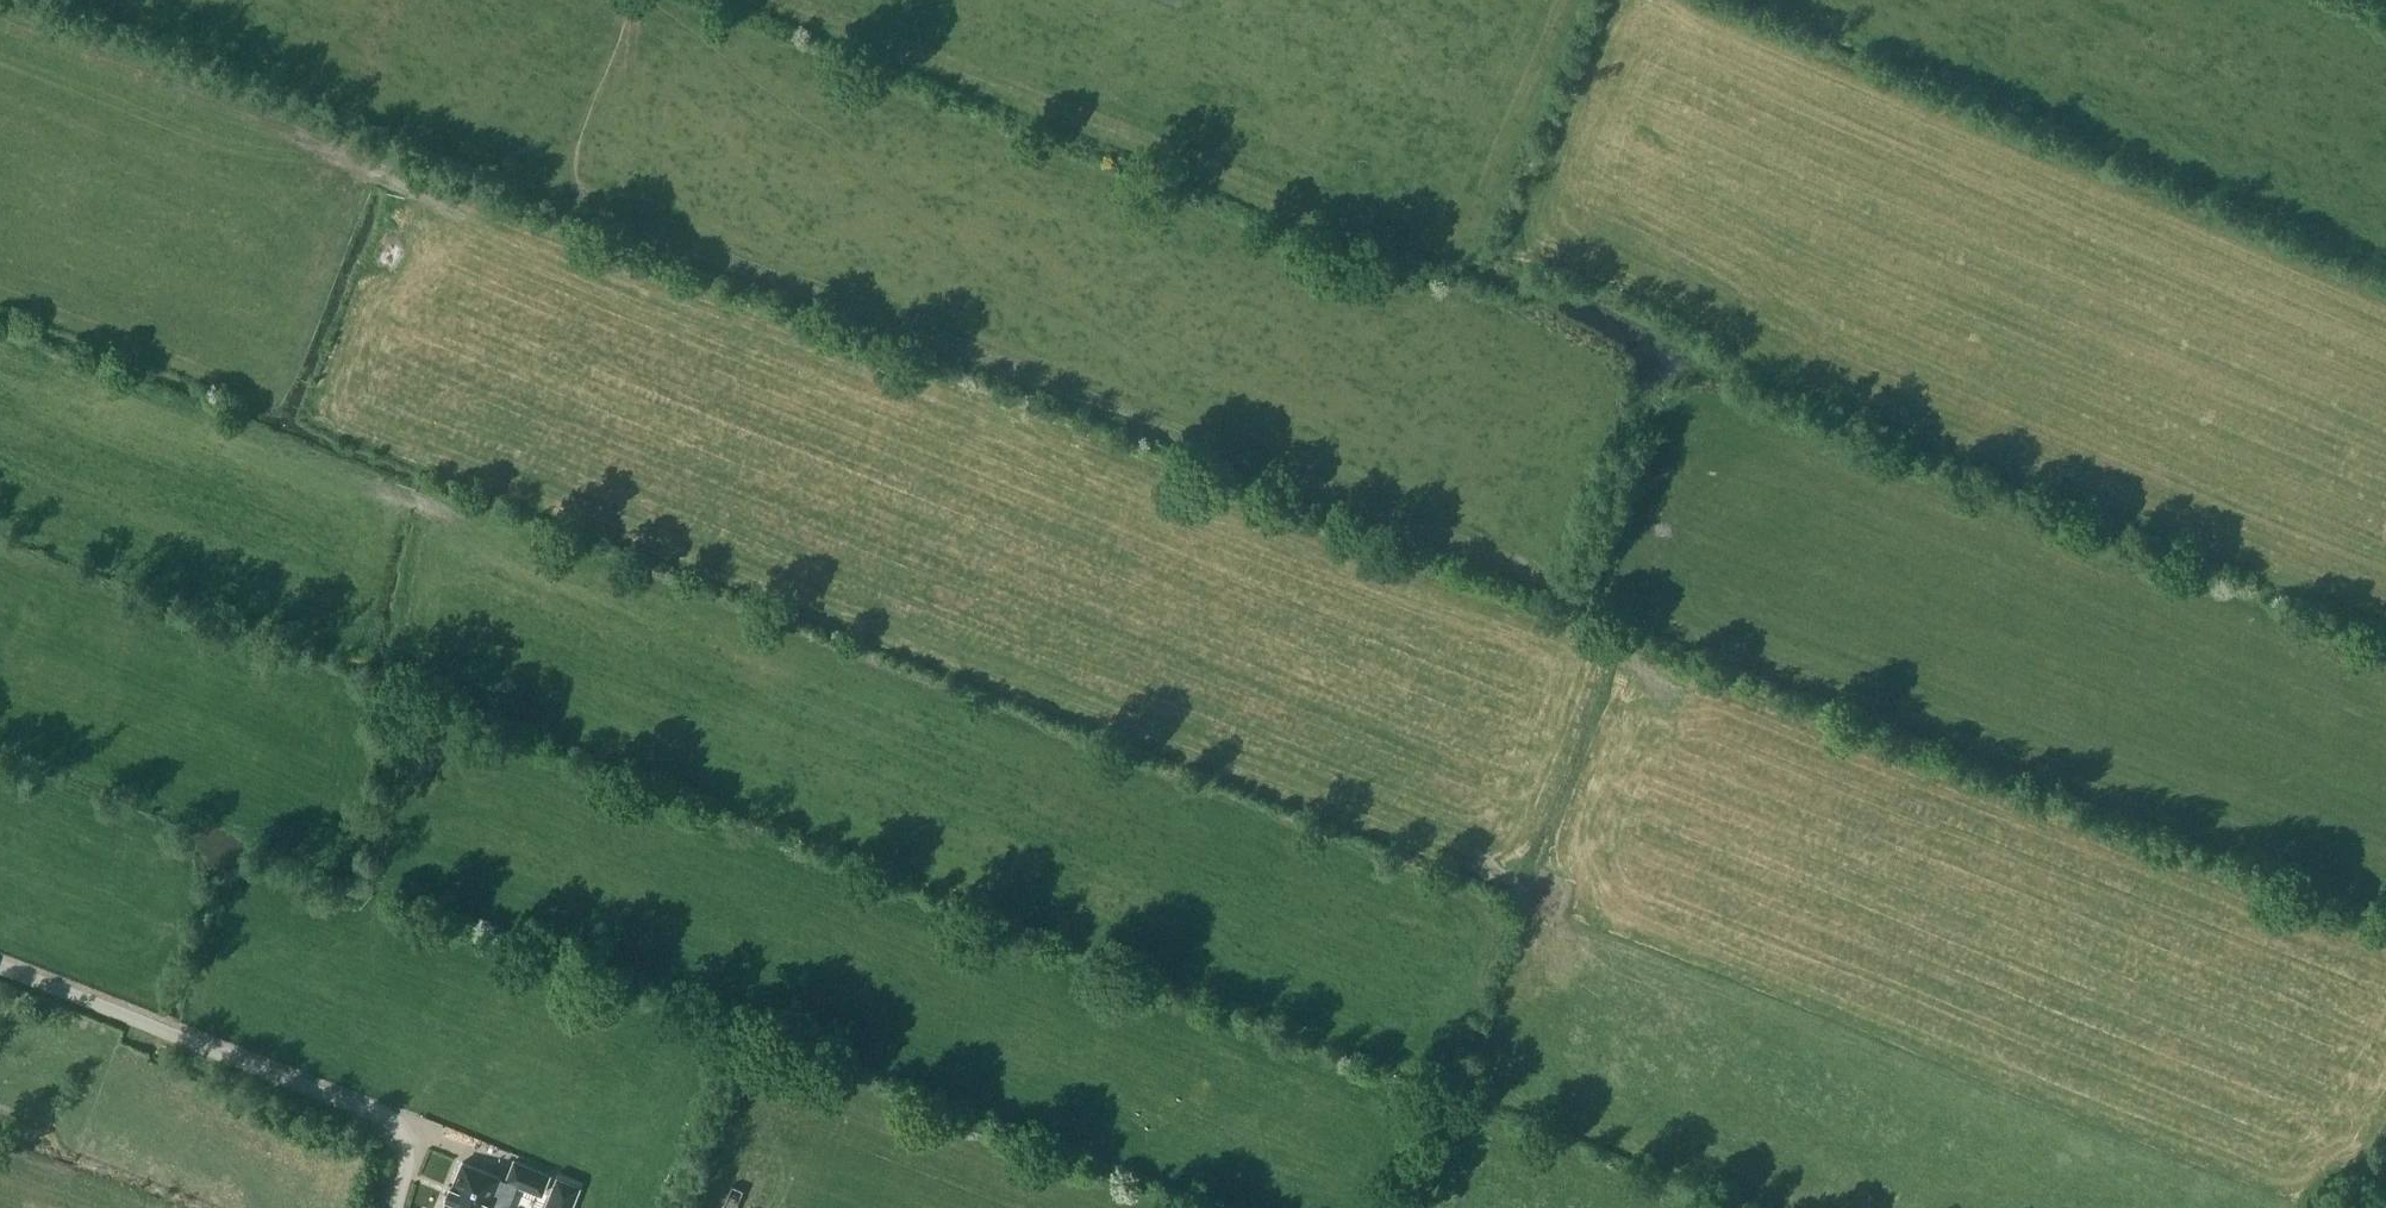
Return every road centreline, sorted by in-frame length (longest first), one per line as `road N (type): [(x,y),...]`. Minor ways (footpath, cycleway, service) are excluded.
road 1 (unclassified): [(396,1207),(407,1148),(391,1118),(0,969)]

